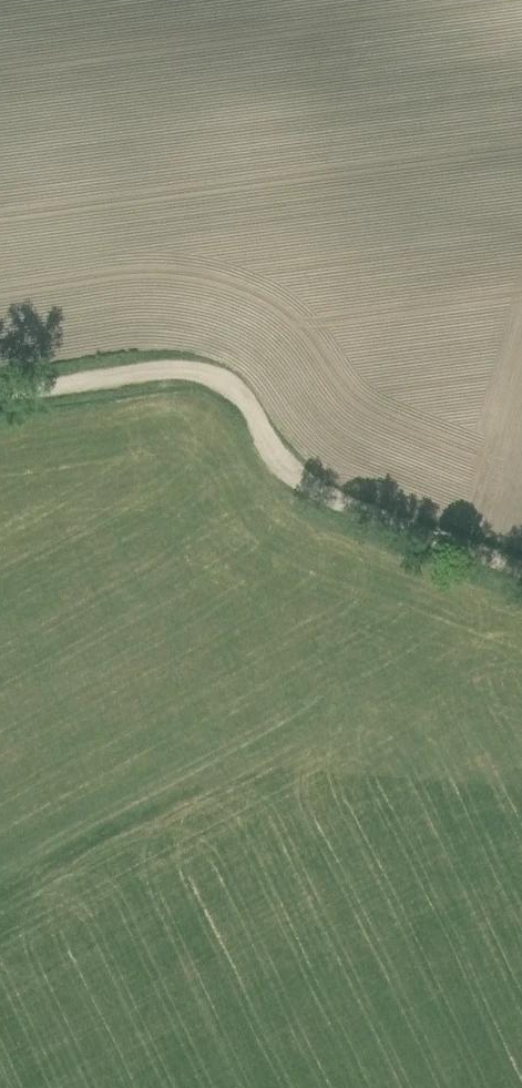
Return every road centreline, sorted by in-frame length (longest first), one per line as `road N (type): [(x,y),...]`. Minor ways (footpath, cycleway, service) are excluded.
road 1 (track): [(0,396),(166,374),(229,379),(305,487),(521,569)]

